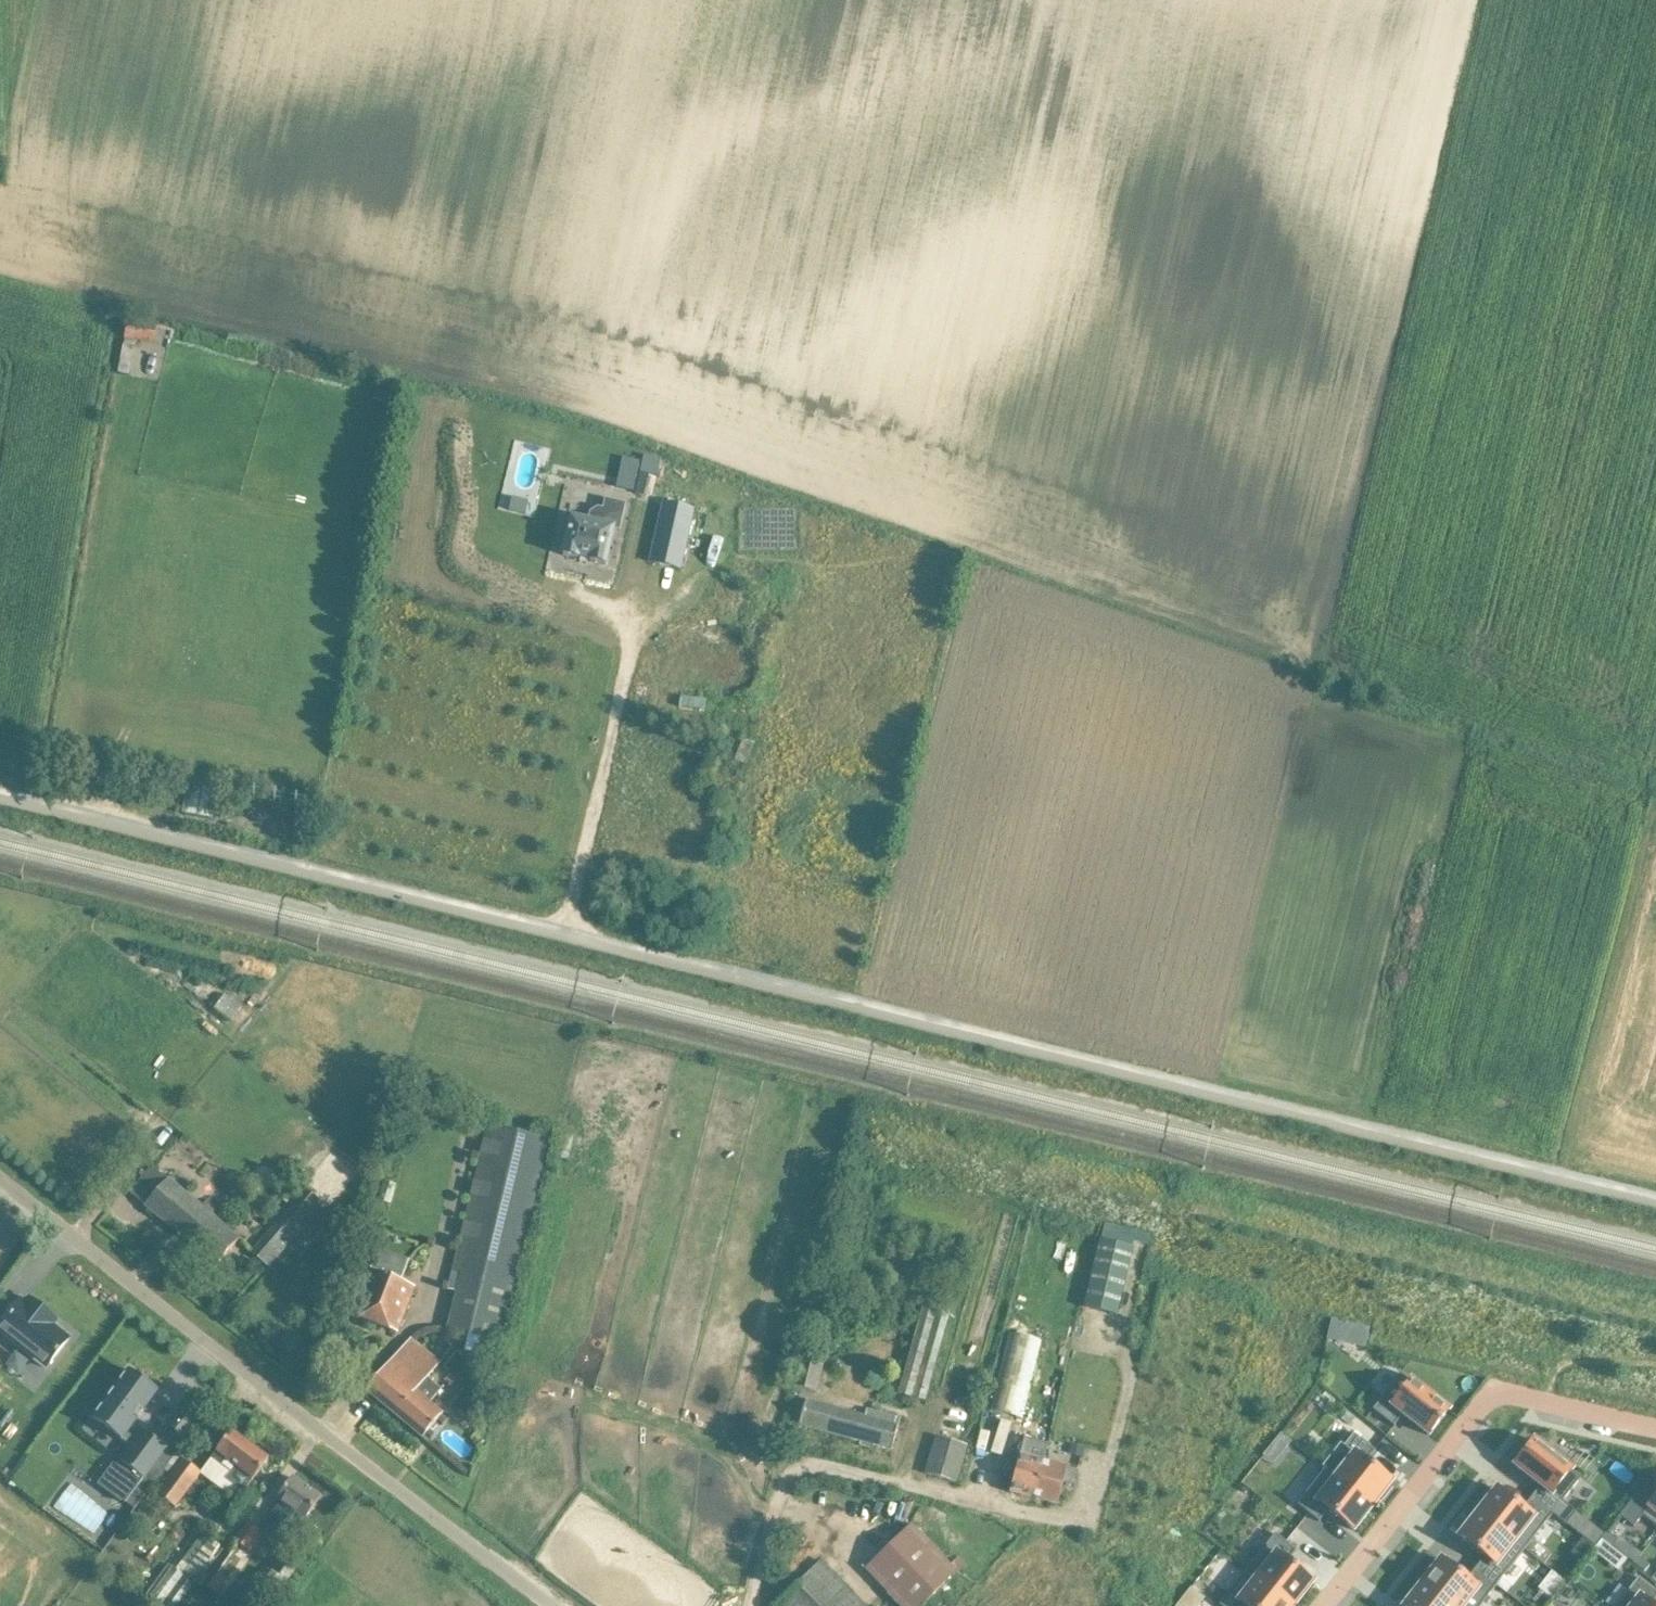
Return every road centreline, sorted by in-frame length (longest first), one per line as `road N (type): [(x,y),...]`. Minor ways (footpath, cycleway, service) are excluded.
road 1 (unclassified): [(553,1605),(0,1180)]
road 2 (residential): [(749,1605),(788,1473),(815,1458),(1087,1521),(1113,1462),(1131,1377),(1109,1339)]
road 3 (residential): [(1502,1393),(1328,1605)]
road 4 (residential): [(1502,1393),(1655,1430)]

